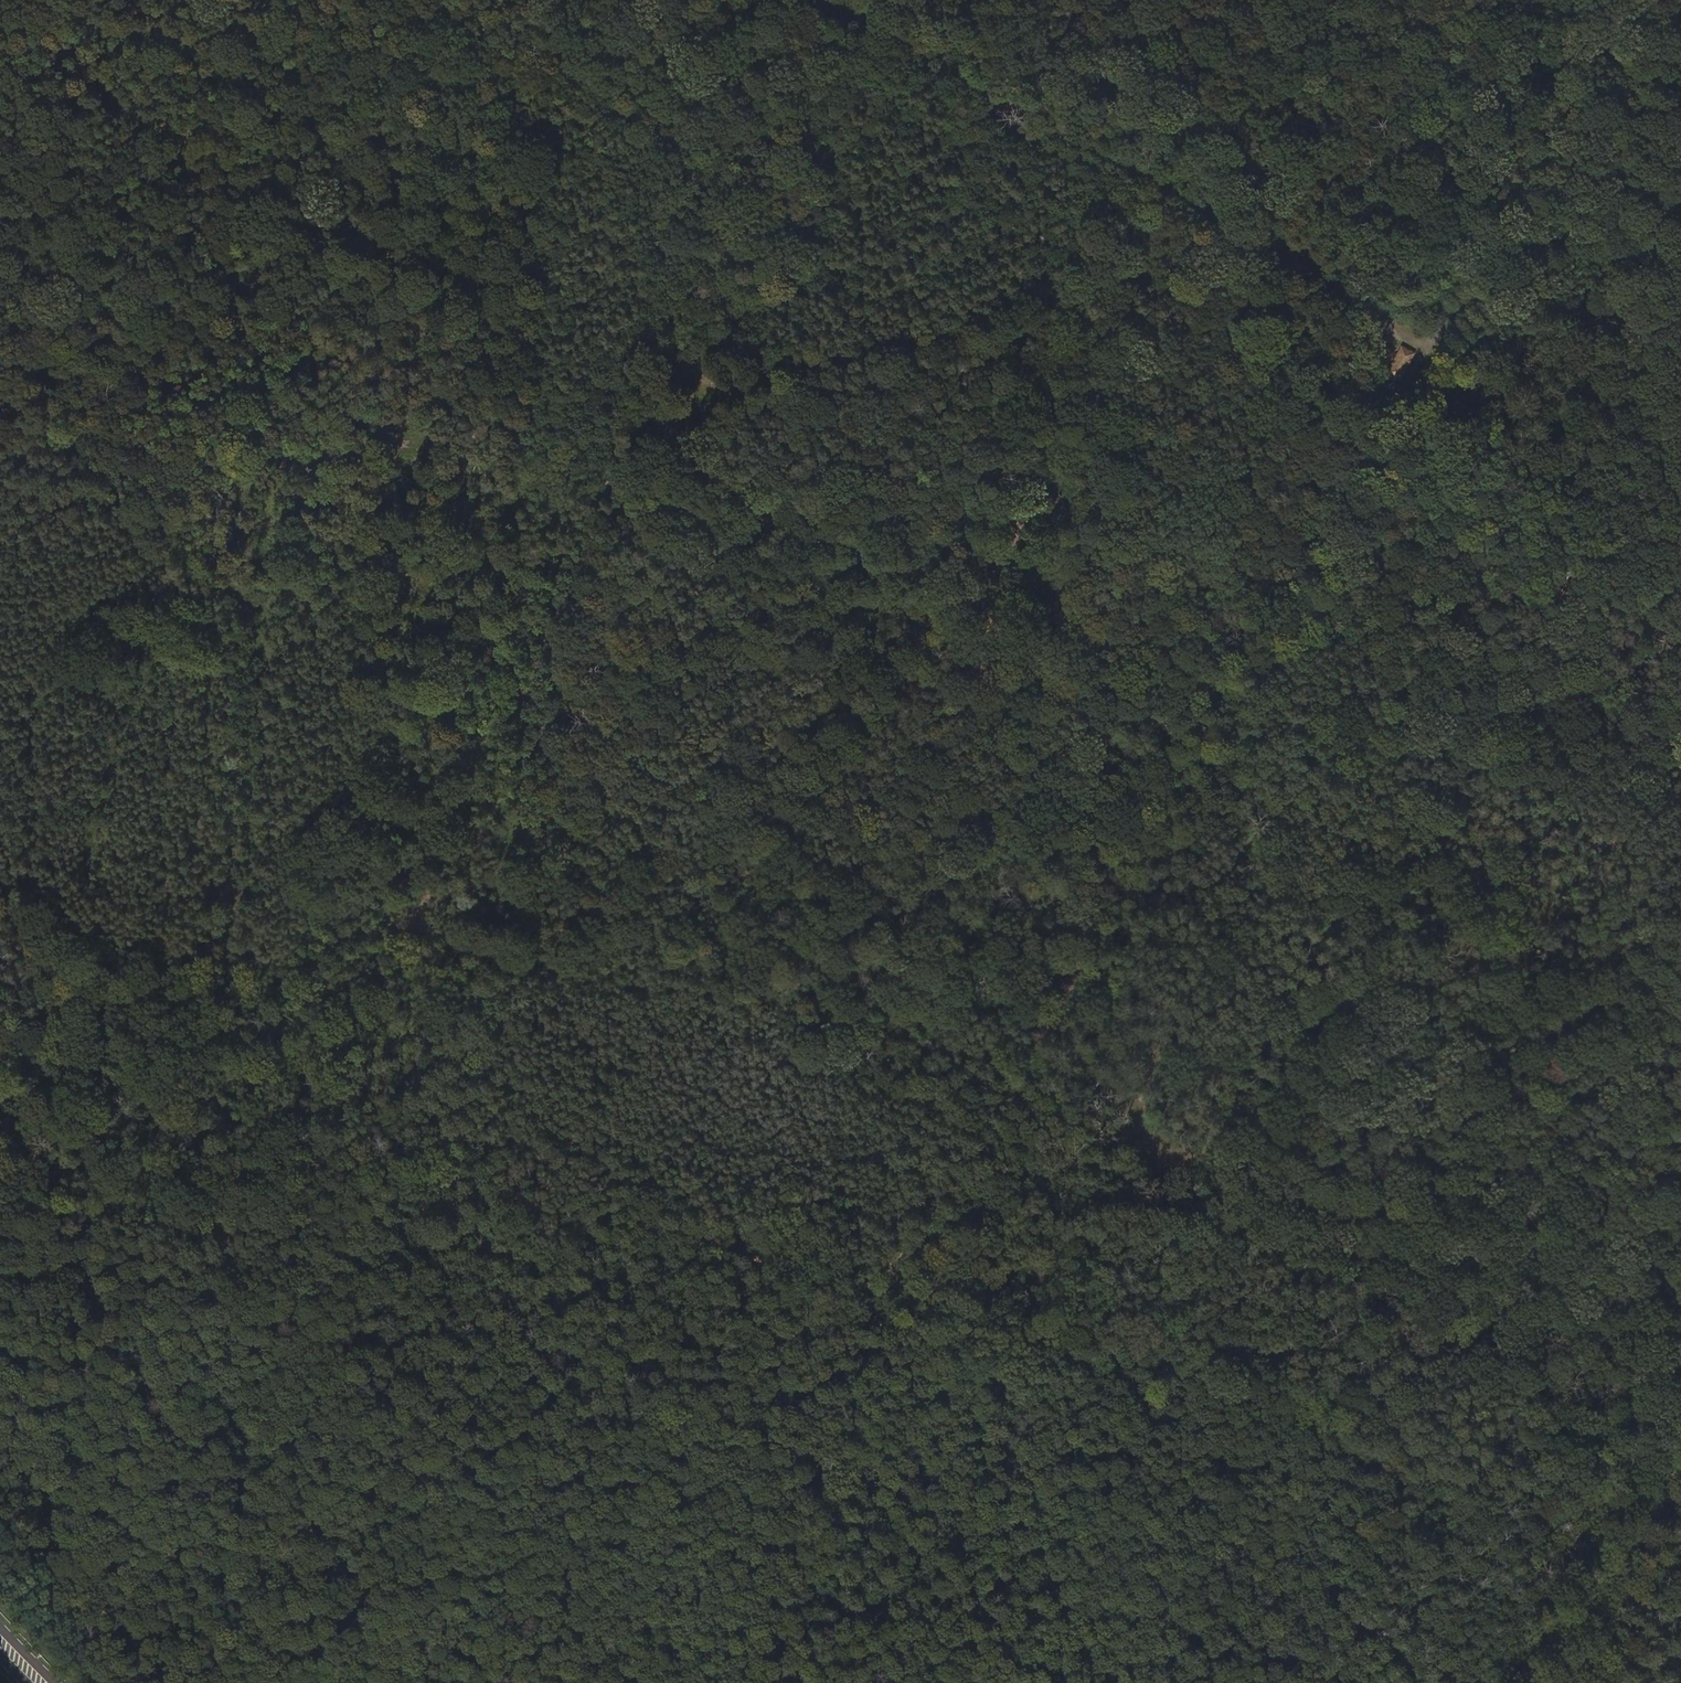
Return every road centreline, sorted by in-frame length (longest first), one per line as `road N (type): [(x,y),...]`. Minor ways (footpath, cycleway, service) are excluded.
road 1 (track): [(817,0),(1680,482)]
road 2 (track): [(1441,349),(1643,0)]

